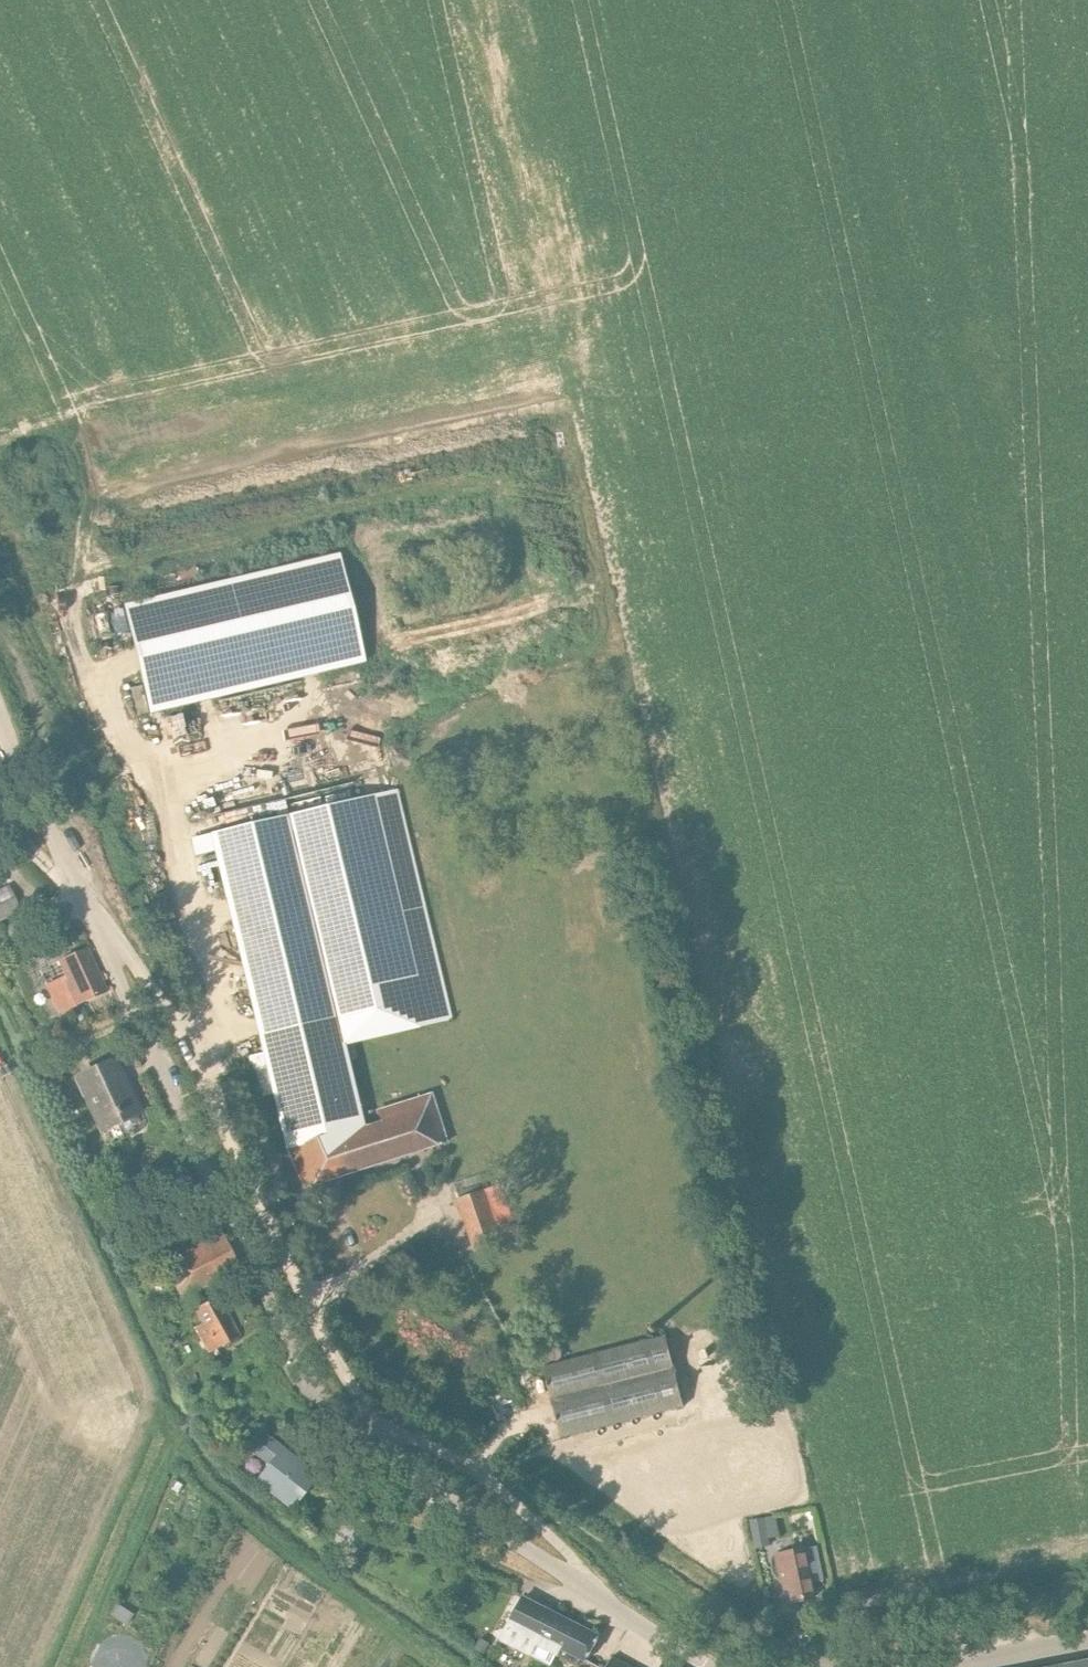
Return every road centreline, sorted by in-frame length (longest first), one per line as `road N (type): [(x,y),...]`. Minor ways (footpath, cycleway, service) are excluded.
road 1 (unclassified): [(706,1666),(386,1459),(332,1411),(261,1287),(0,726)]
road 2 (track): [(390,709),(556,665),(579,649),(589,634),(593,589),(580,537),(559,506),(500,492),(401,495),(73,573)]
road 3 (track): [(0,1047),(147,1368),(164,1422),(192,1469),(251,1524),(449,1666)]
road 4 (track): [(73,617),(79,530),(96,505),(146,484),(544,385),(524,307)]
road 5 (track): [(71,1666),(171,1435)]

